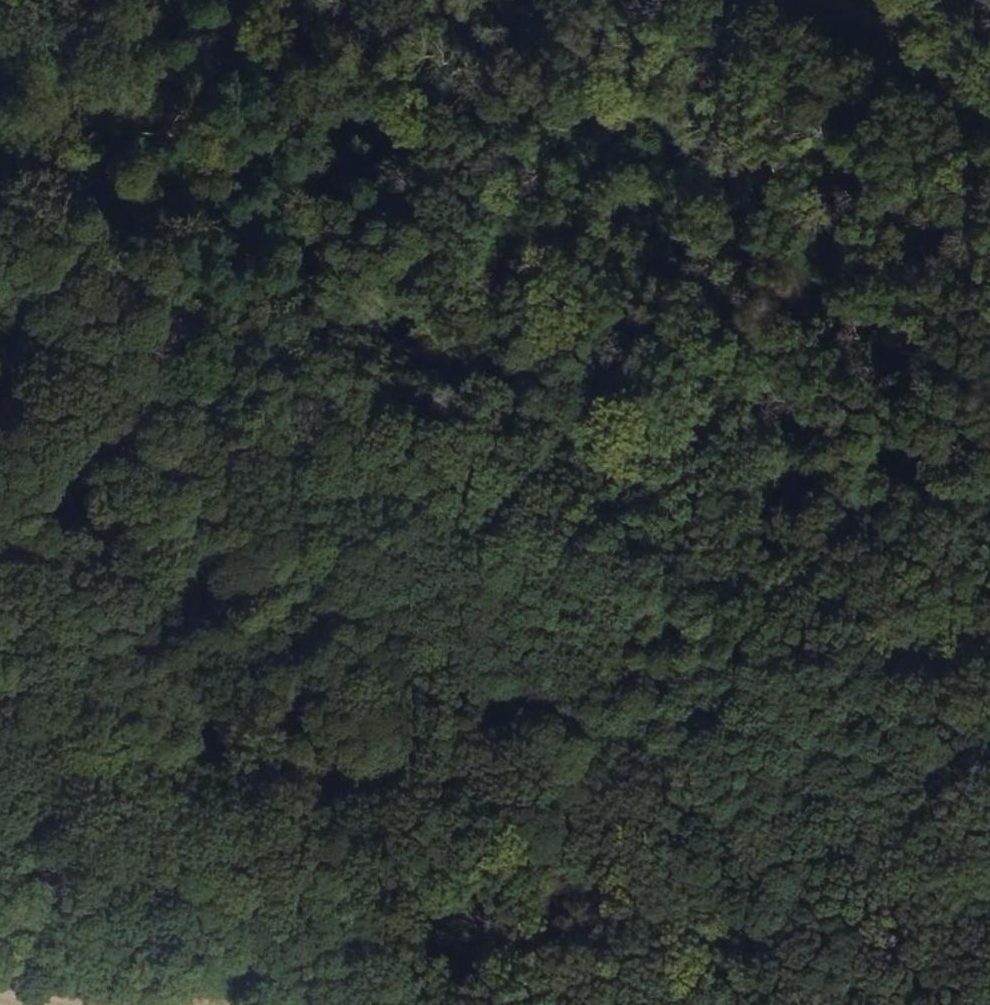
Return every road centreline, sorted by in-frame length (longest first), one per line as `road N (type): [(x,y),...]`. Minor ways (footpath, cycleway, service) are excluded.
road 1 (tertiary): [(809,0),(989,104)]

